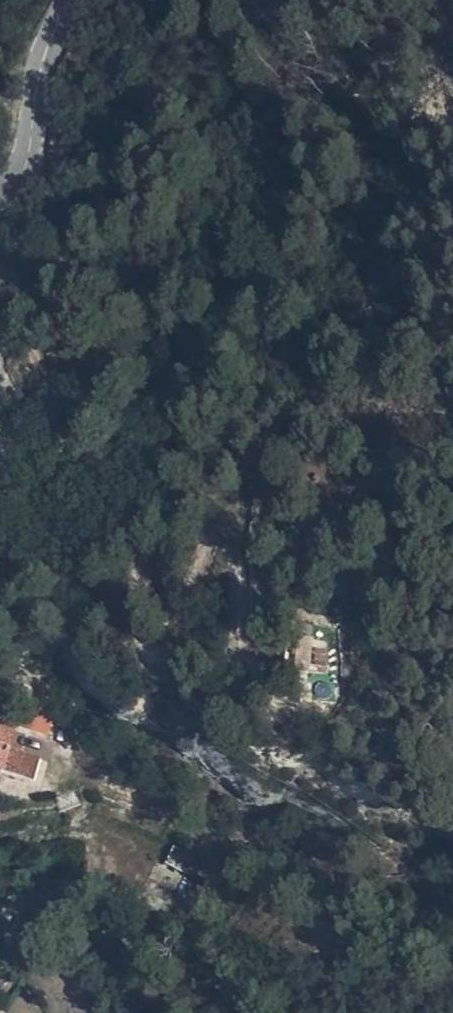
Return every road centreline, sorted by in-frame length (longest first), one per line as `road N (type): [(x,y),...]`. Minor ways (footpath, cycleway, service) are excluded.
road 1 (tertiary): [(74,0),(45,57),(29,168),(0,200)]

